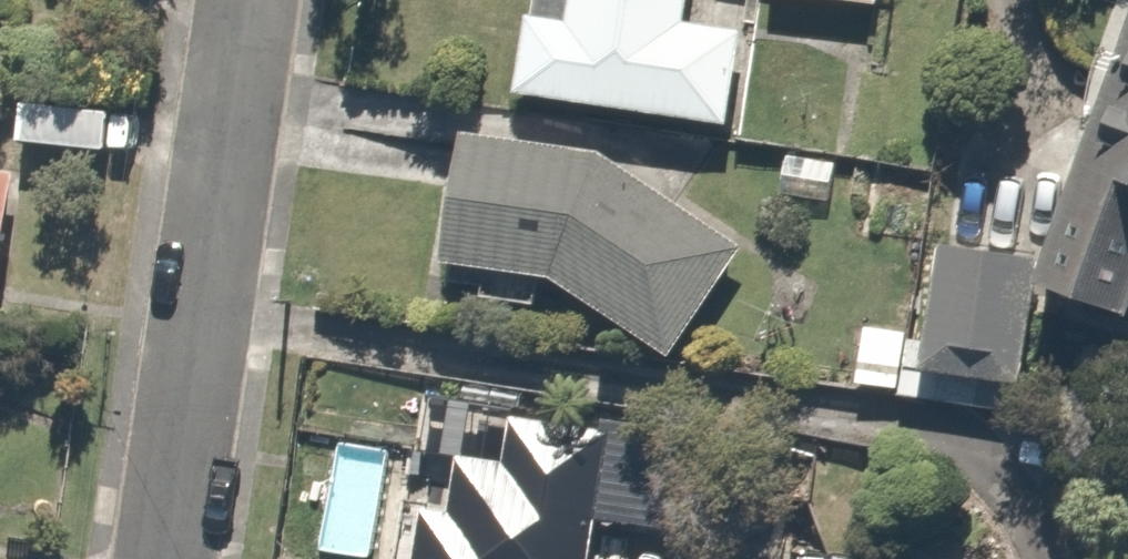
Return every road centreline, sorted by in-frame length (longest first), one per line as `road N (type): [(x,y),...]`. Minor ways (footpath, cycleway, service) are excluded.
road 1 (residential): [(237,0),(158,558)]

